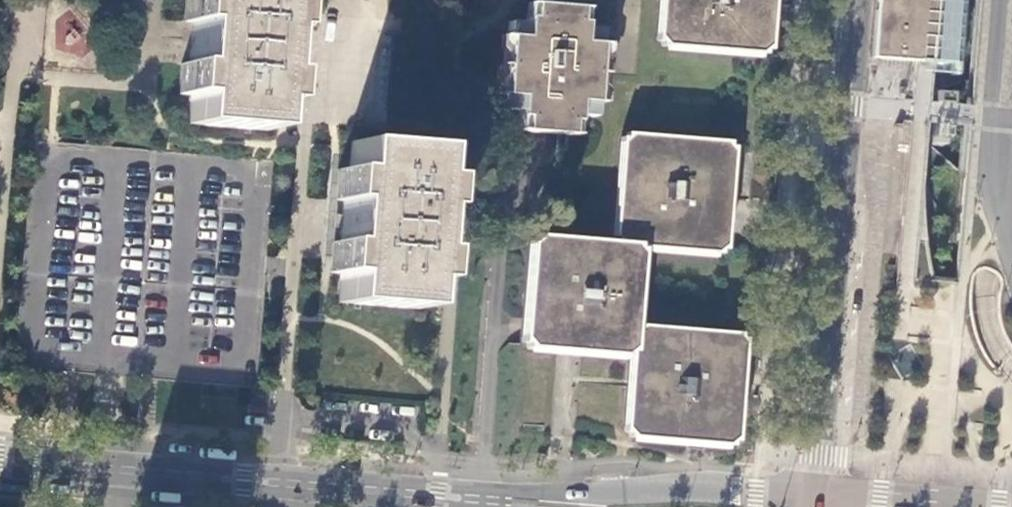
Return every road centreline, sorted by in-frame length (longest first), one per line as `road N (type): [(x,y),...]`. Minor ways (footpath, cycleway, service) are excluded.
road 1 (primary): [(859,0),(818,495)]
road 2 (residential): [(301,140),(280,482)]
road 3 (secondary): [(818,495),(711,488),(497,500)]
road 4 (secondary): [(0,458),(280,482)]
road 5 (secondary): [(280,482),(497,500)]
road 6 (secondary): [(977,506),(818,495)]

